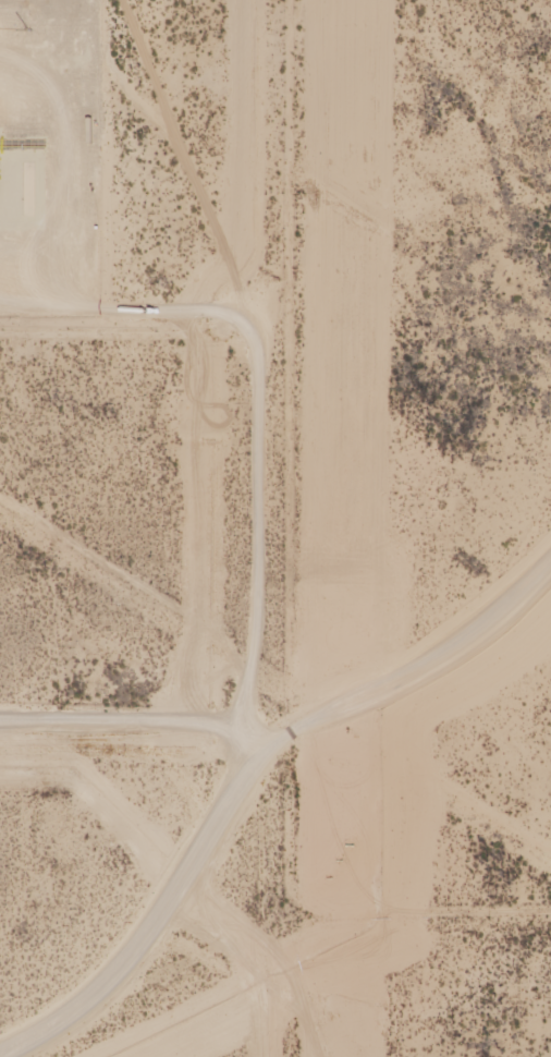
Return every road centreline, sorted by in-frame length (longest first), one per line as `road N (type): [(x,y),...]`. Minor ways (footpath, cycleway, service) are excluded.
road 1 (track): [(12,1056),(65,1031),(256,751),(245,423),(191,253),(120,111),(105,0)]
road 2 (track): [(256,751),(338,724),(550,527)]
road 3 (track): [(0,355),(218,357)]

